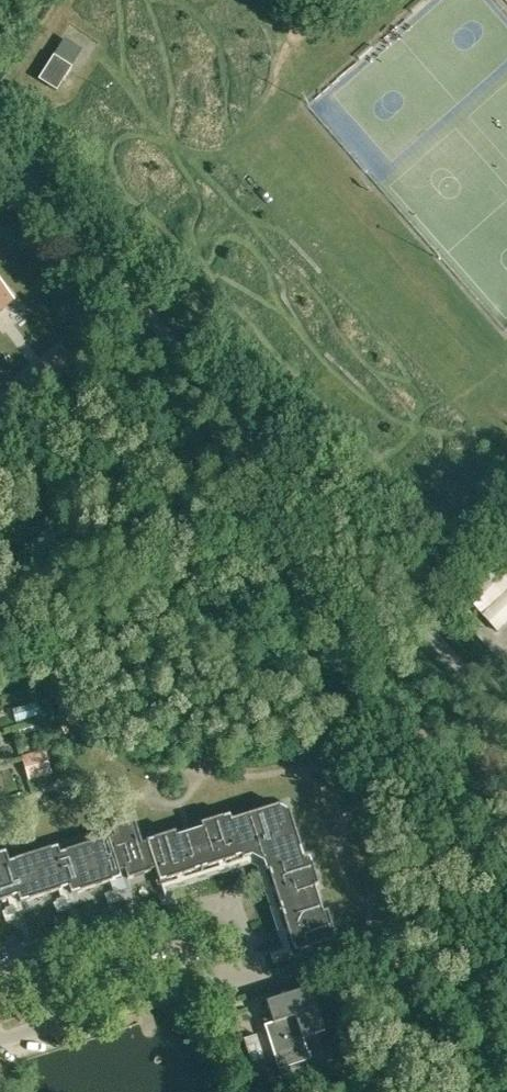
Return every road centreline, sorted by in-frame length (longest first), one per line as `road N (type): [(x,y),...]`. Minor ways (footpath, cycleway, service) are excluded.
road 1 (residential): [(506,713),(0,152)]

